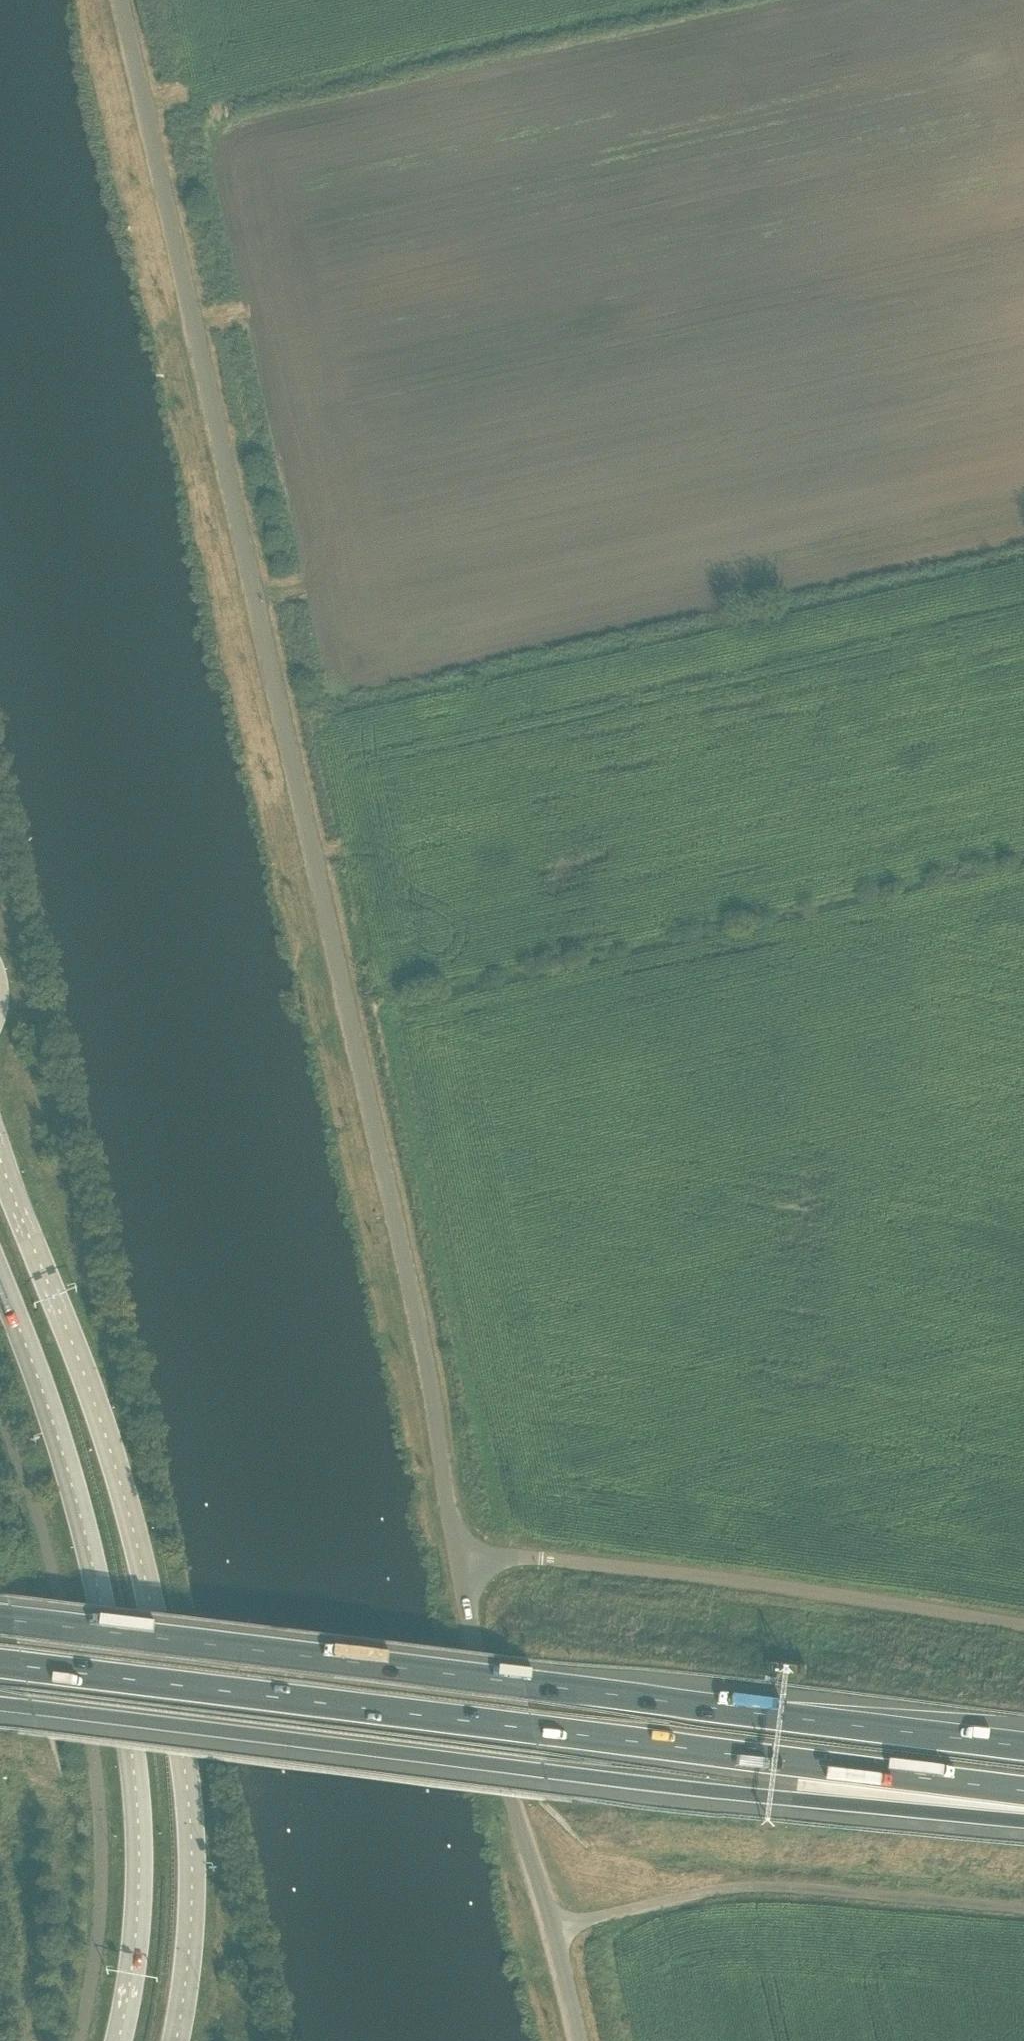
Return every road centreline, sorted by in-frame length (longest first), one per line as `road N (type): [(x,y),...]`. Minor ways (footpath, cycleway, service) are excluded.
road 1 (unclassified): [(456,1563),(425,1358),(120,0)]
road 2 (motorway): [(0,1665),(1023,1791)]
road 3 (motorway): [(1023,1744),(0,1619)]
road 4 (motorway): [(0,1705),(1023,1821)]
road 5 (primary): [(175,2040),(192,1886),(185,1767),(168,1663),(109,1445),(0,1158)]
road 6 (primary): [(0,1279),(57,1431),(125,1710),(139,1889),(118,2040)]
road 7 (unclassified): [(456,1563),(509,1557),(1023,1632)]
road 8 (unclassified): [(578,2040),(456,1563)]
road 9 (track): [(554,1928),(617,1907),(746,1887),(1023,1912)]

